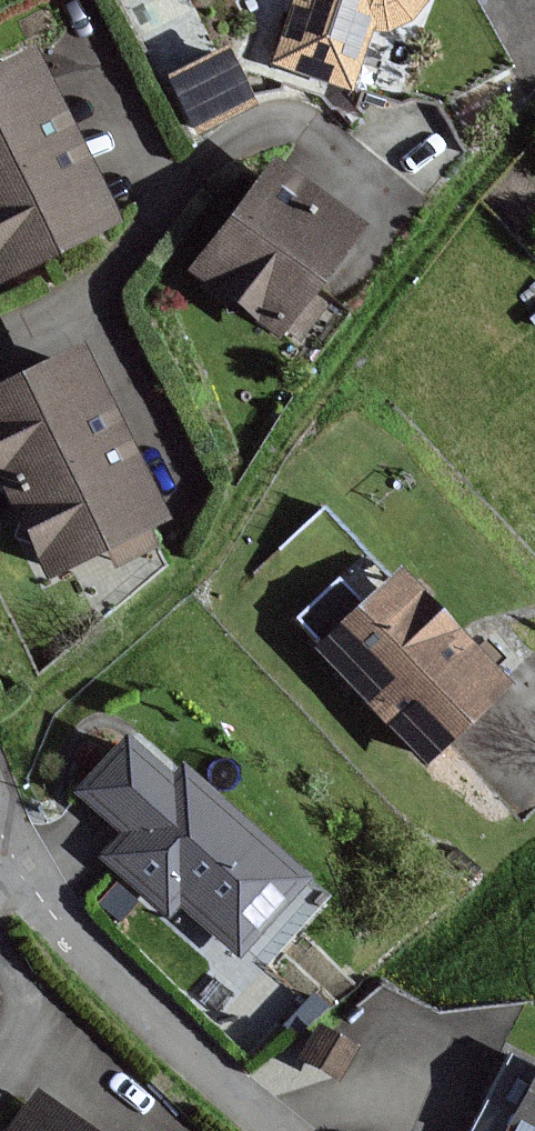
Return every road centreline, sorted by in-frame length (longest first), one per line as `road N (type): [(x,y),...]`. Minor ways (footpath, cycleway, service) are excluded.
road 1 (residential): [(1,844),(117,987),(277,1130)]

